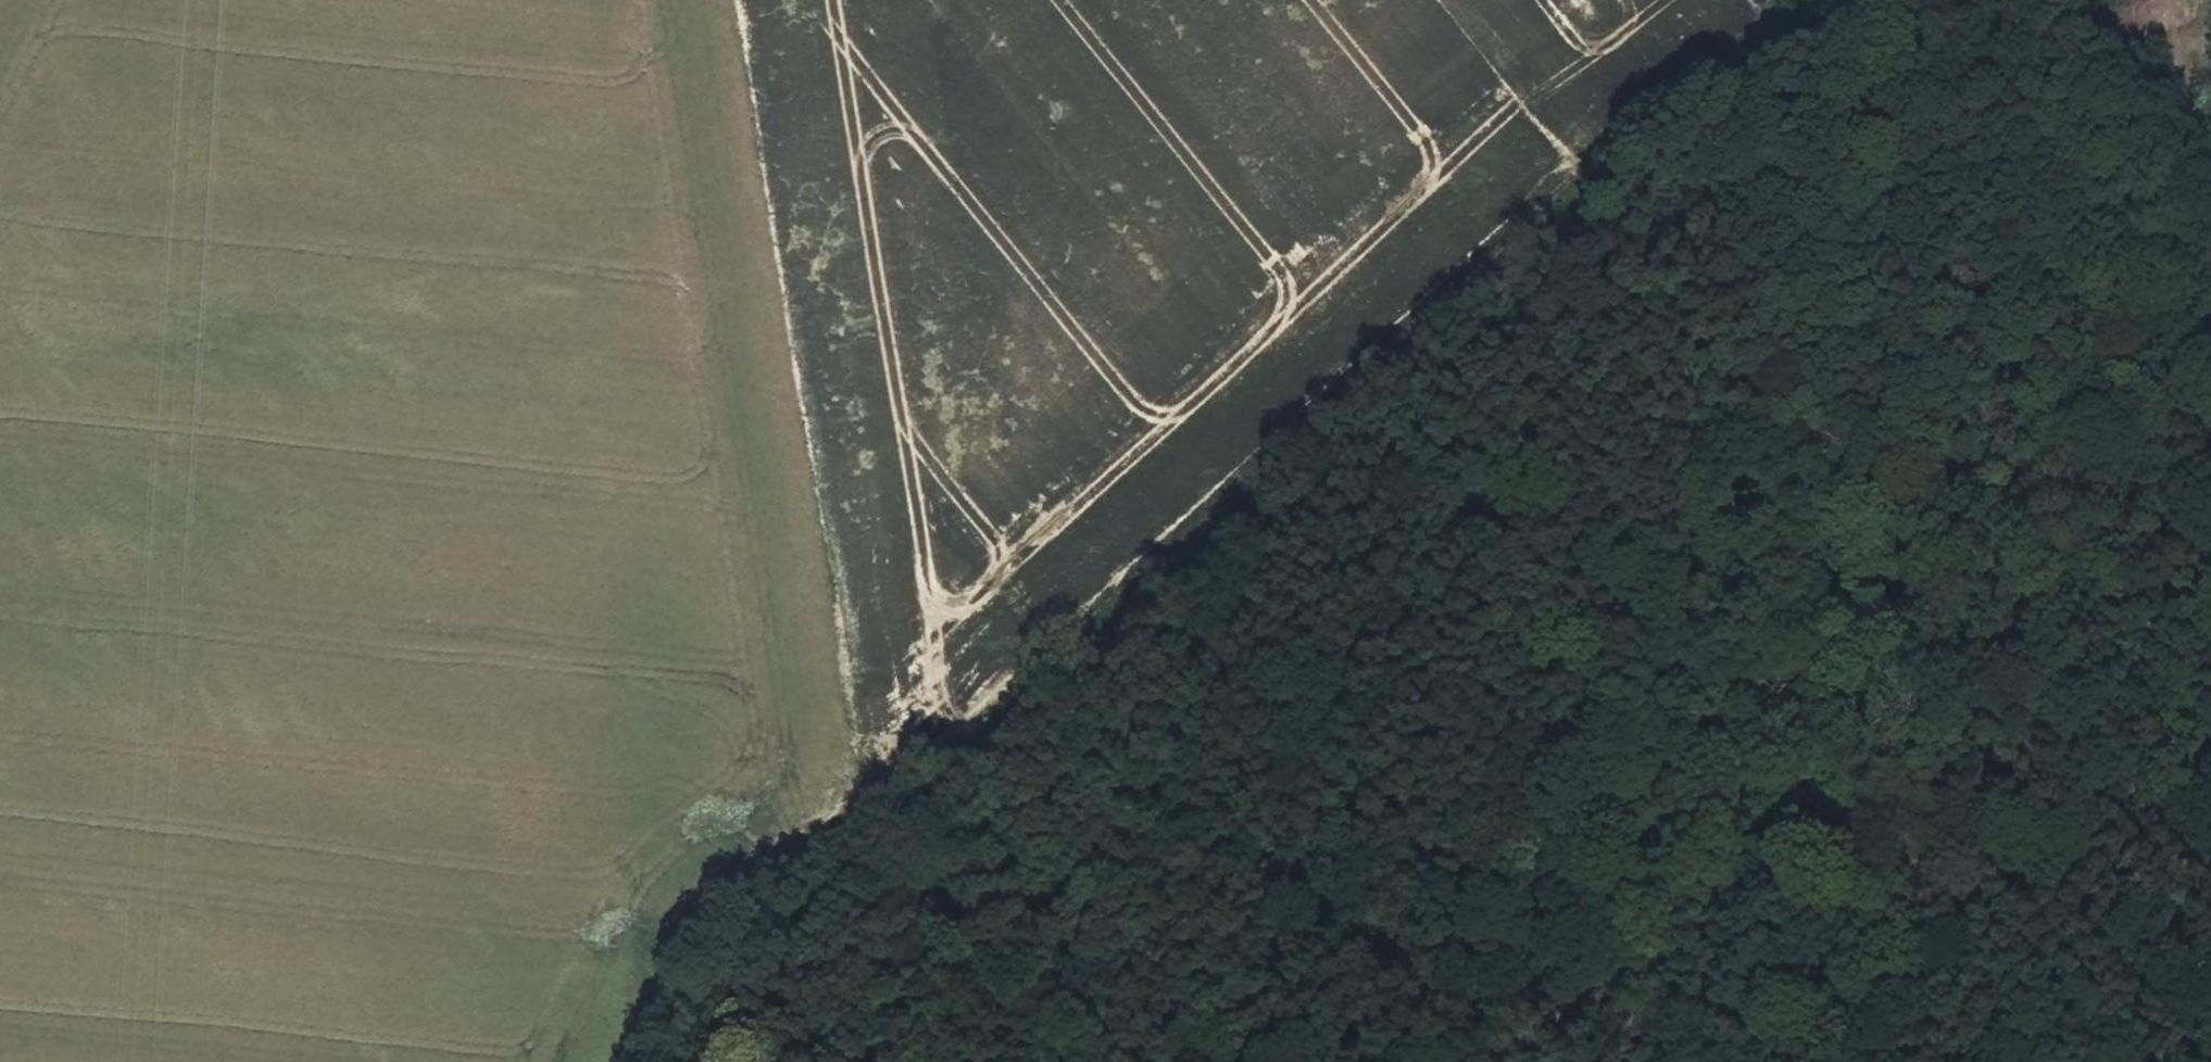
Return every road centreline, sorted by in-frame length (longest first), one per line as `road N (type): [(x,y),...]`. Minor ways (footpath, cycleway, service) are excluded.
road 1 (track): [(2024,0),(2006,95),(2091,1051),(2083,1061)]
road 2 (track): [(2006,95),(2136,216),(2210,357)]

